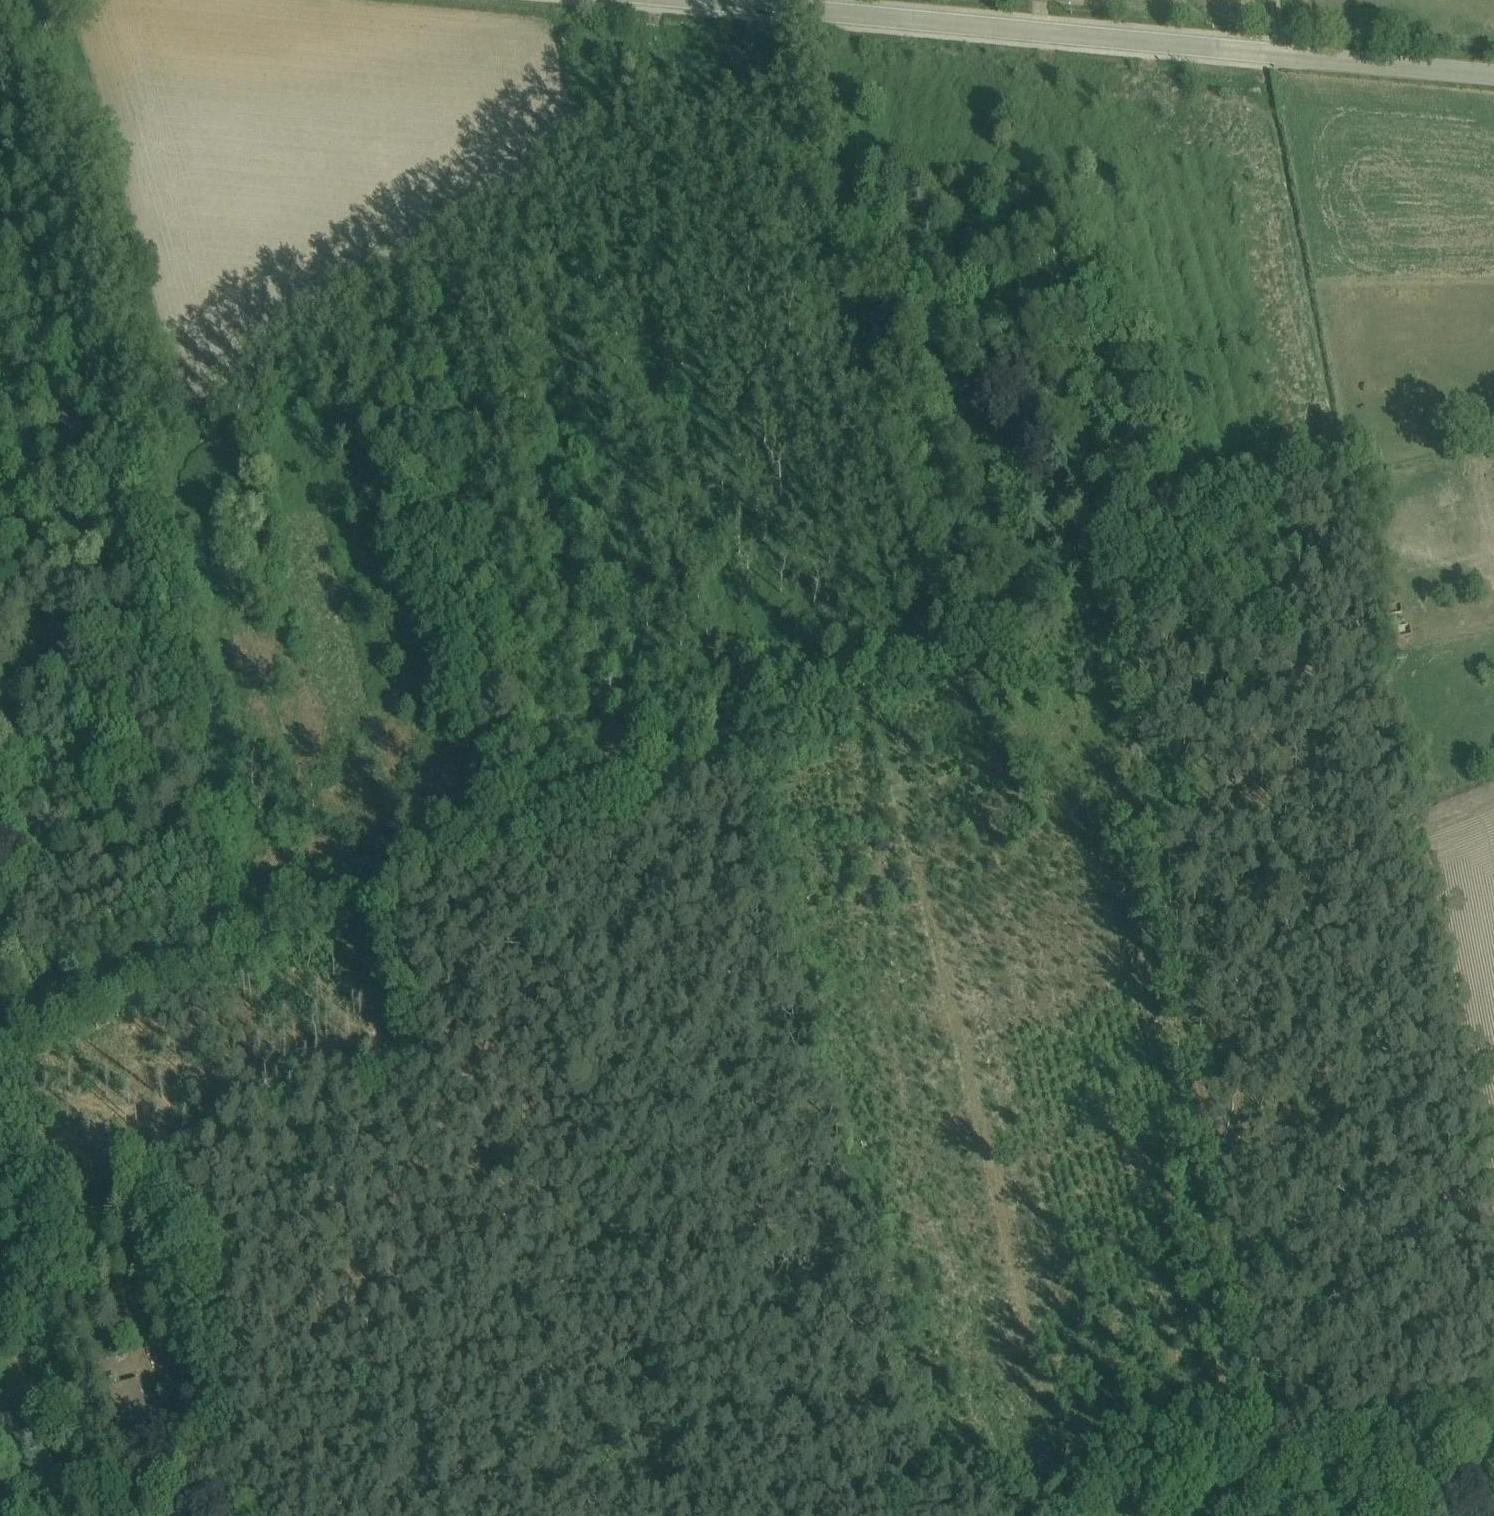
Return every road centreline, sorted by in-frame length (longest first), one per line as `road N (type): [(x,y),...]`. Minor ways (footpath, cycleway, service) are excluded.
road 1 (track): [(796,15),(953,624),(811,700),(0,1070)]
road 2 (tertiary): [(1493,82),(636,0)]

